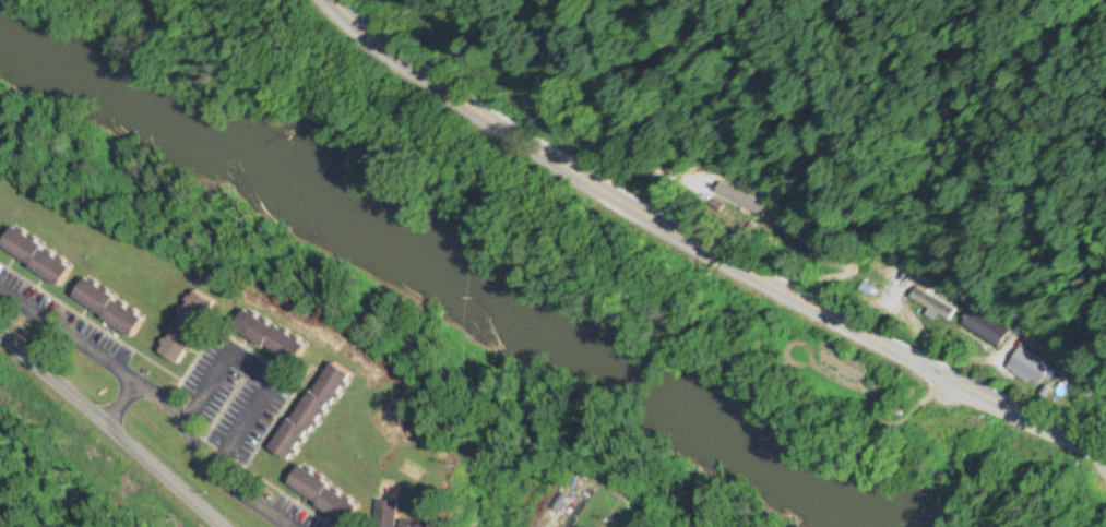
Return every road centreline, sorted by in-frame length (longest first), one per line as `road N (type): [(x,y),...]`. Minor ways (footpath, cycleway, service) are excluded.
road 1 (primary): [(1105,455),(737,270),(578,178),(368,38),(328,0)]
road 2 (secondary): [(220,526),(0,336)]

